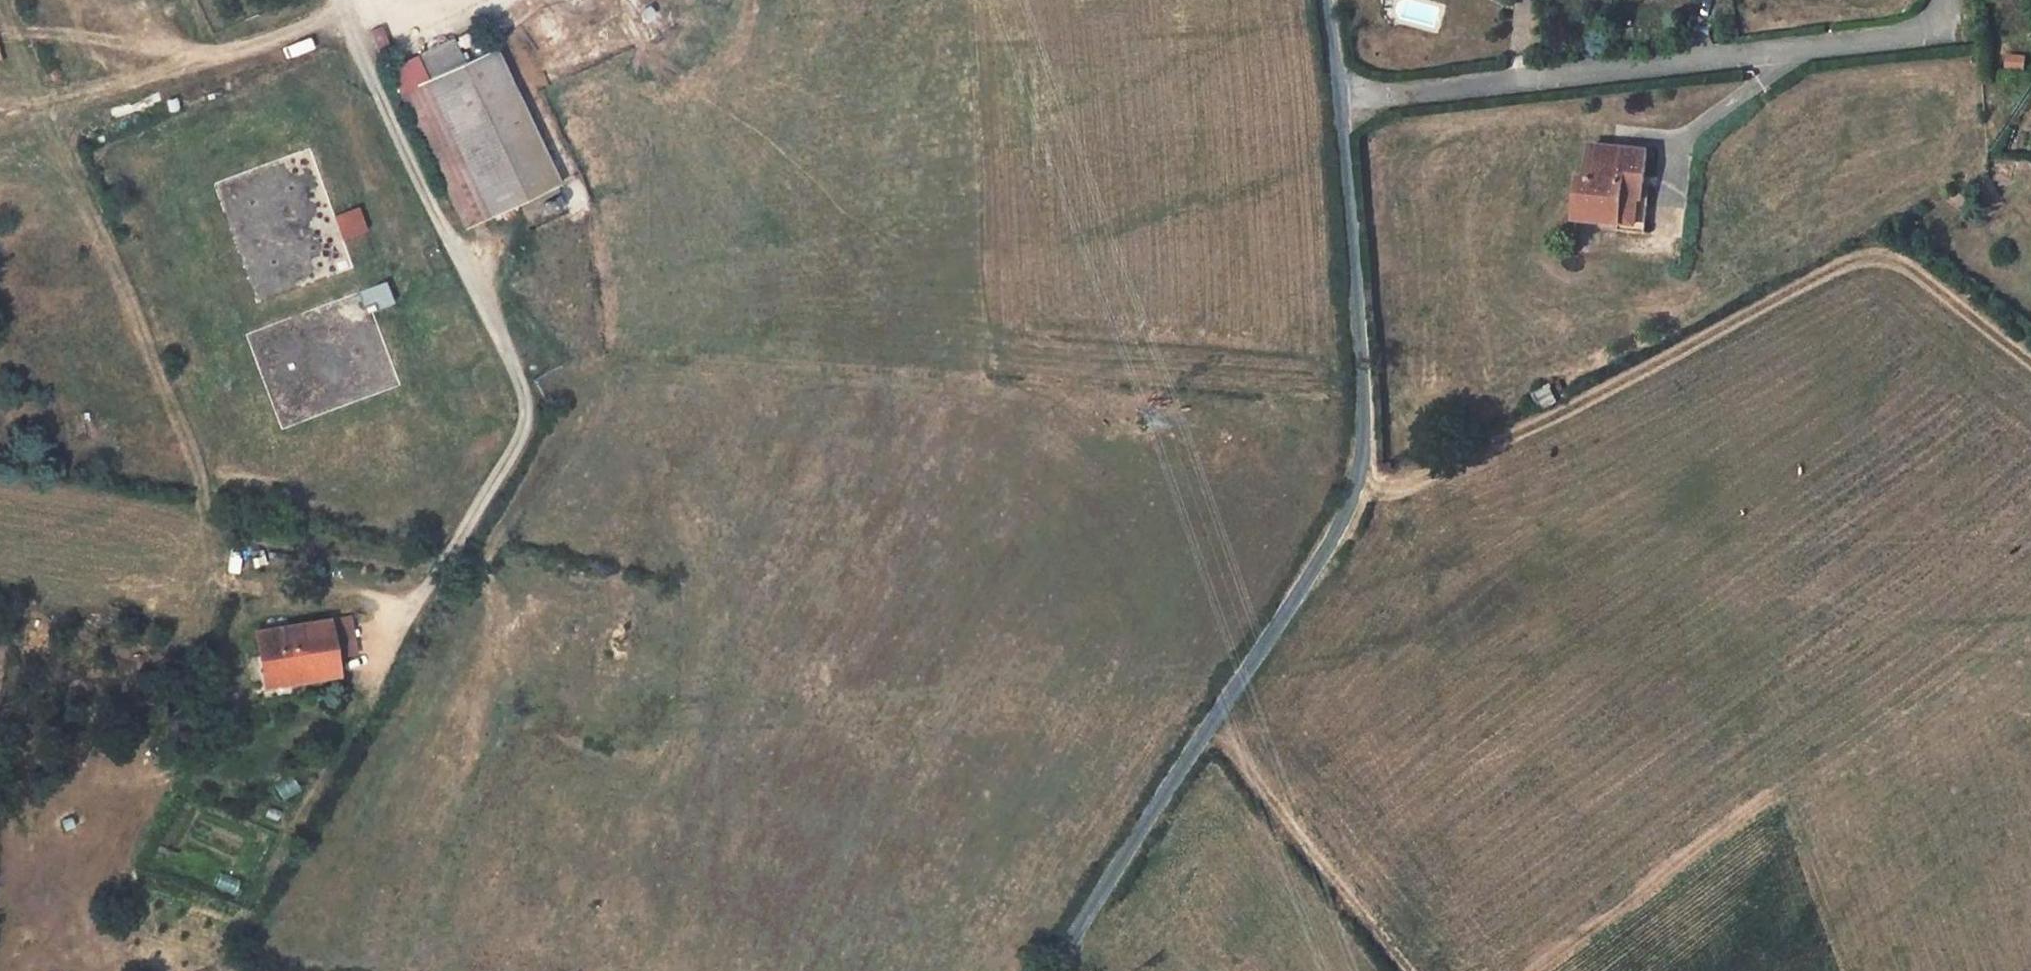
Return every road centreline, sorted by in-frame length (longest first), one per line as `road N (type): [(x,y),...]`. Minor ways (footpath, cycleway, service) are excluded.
road 1 (residential): [(1322,0),(1368,390),(1365,462),(1341,526),(1055,970)]
road 2 (residential): [(1944,0),(1946,31),(1384,96)]

